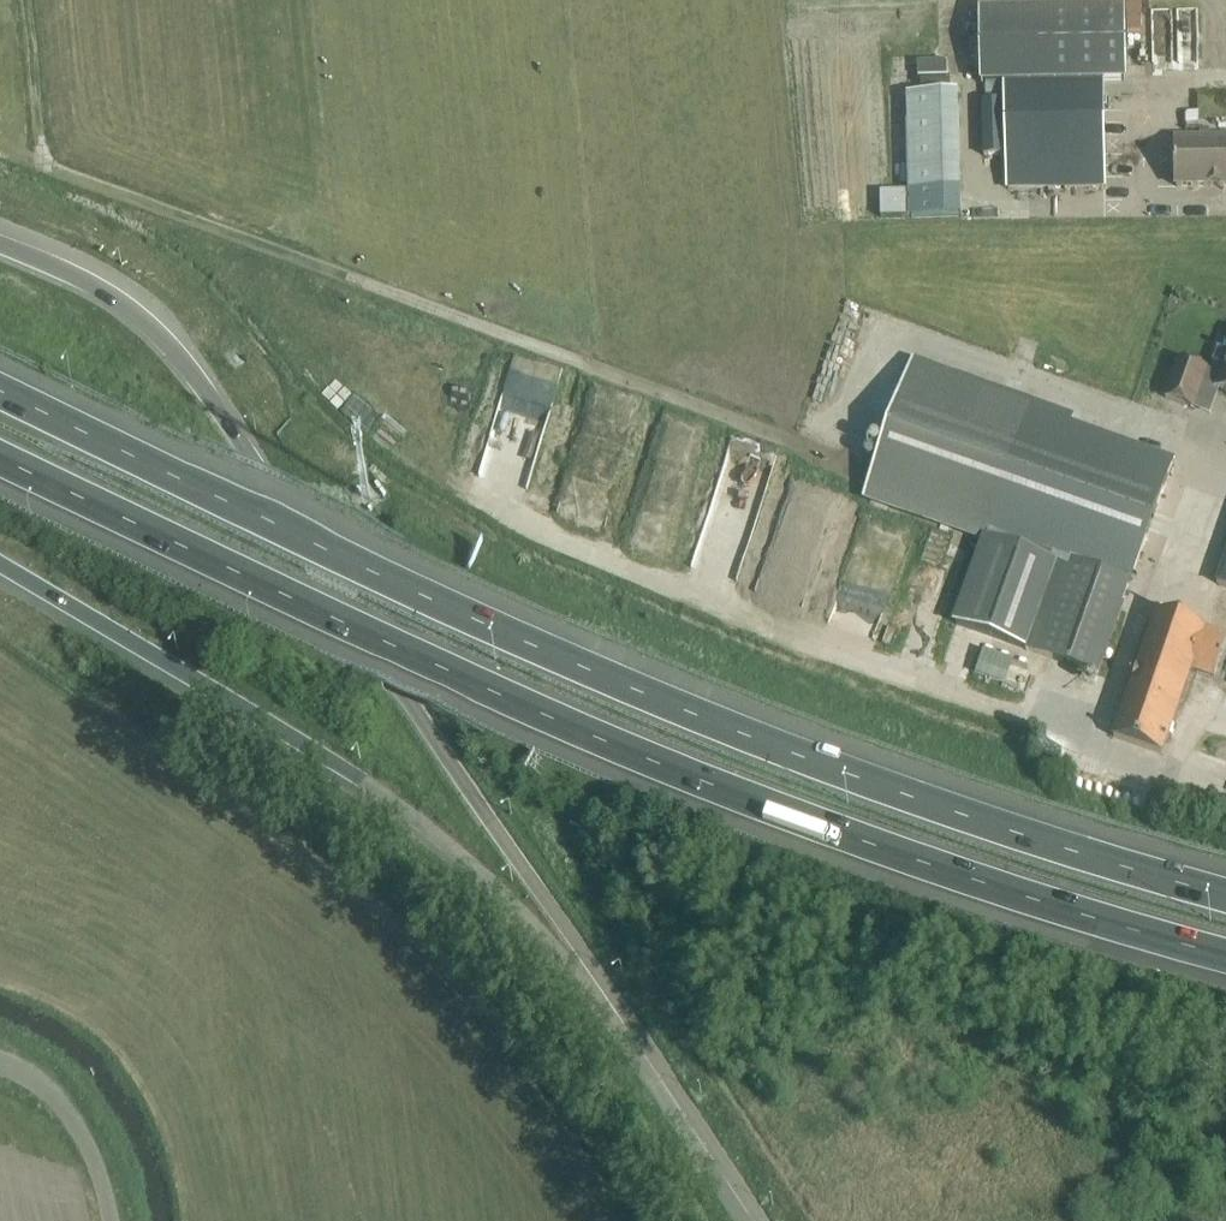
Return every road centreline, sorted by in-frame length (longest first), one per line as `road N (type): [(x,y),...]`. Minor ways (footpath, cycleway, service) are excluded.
road 1 (motorway): [(0,457),(769,812),(1106,930),(1225,962)]
road 2 (motorway): [(1225,890),(941,806),(637,690),(0,390)]
road 3 (motorway): [(630,1042),(589,964),(185,363),(80,275),(0,241)]
road 4 (motorway): [(0,613),(288,814),(558,985),(630,1042)]
road 5 (unclassified): [(110,1220),(104,1182),(82,1132),(51,1090),(0,1061)]
road 6 (secondary): [(777,1220),(795,1171),(776,1124),(731,1101),(682,1112)]
road 7 (secondary): [(682,1112),(664,1128),(648,1171),(666,1220)]

